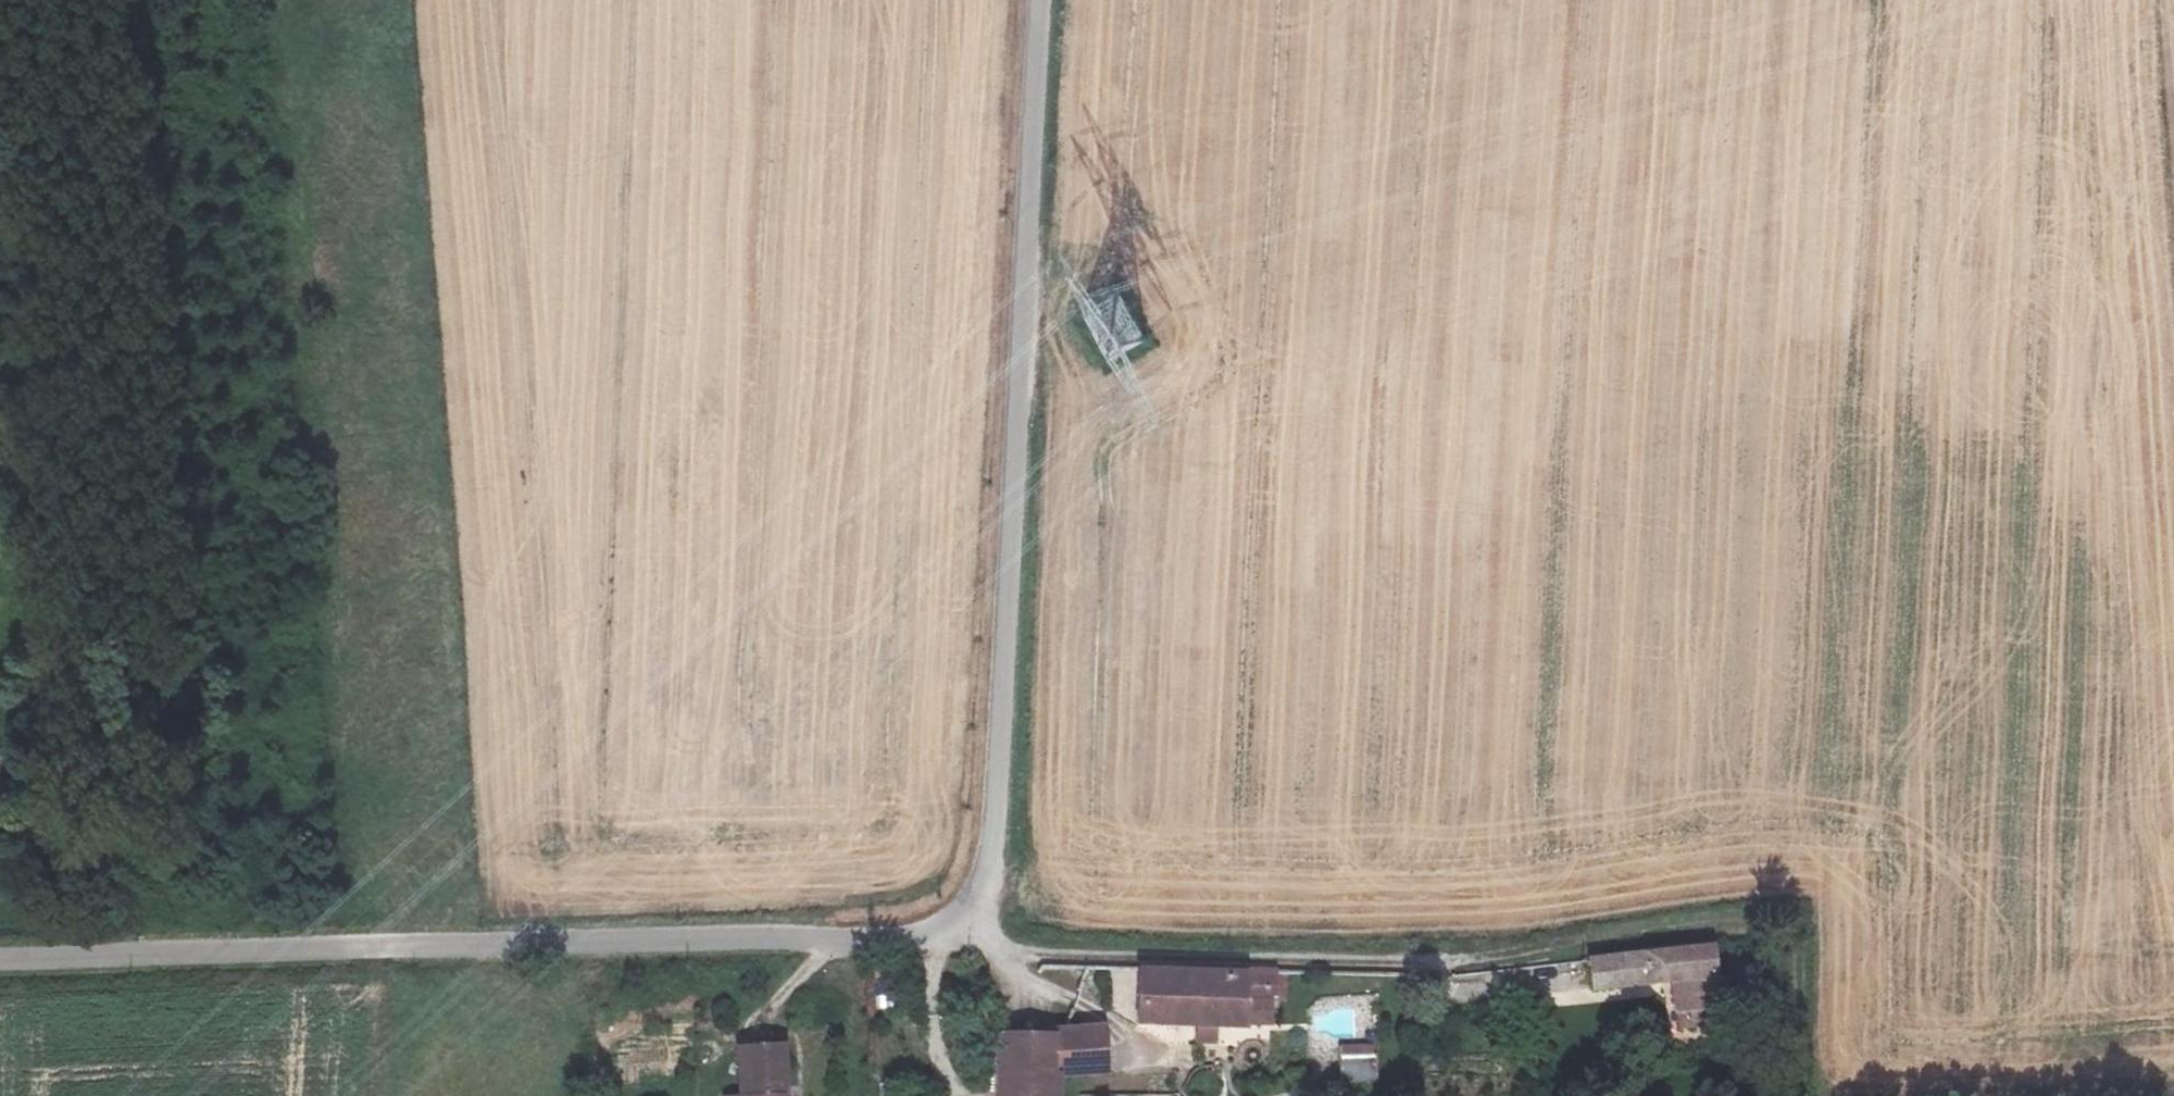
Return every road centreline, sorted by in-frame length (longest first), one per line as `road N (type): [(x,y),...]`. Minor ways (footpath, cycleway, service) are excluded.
road 1 (unclassified): [(960,933),(888,943),(753,938),(0,958)]
road 2 (unclassified): [(1036,0),(986,873),(960,933)]
road 3 (residential): [(1543,953),(1211,958),(960,933)]

